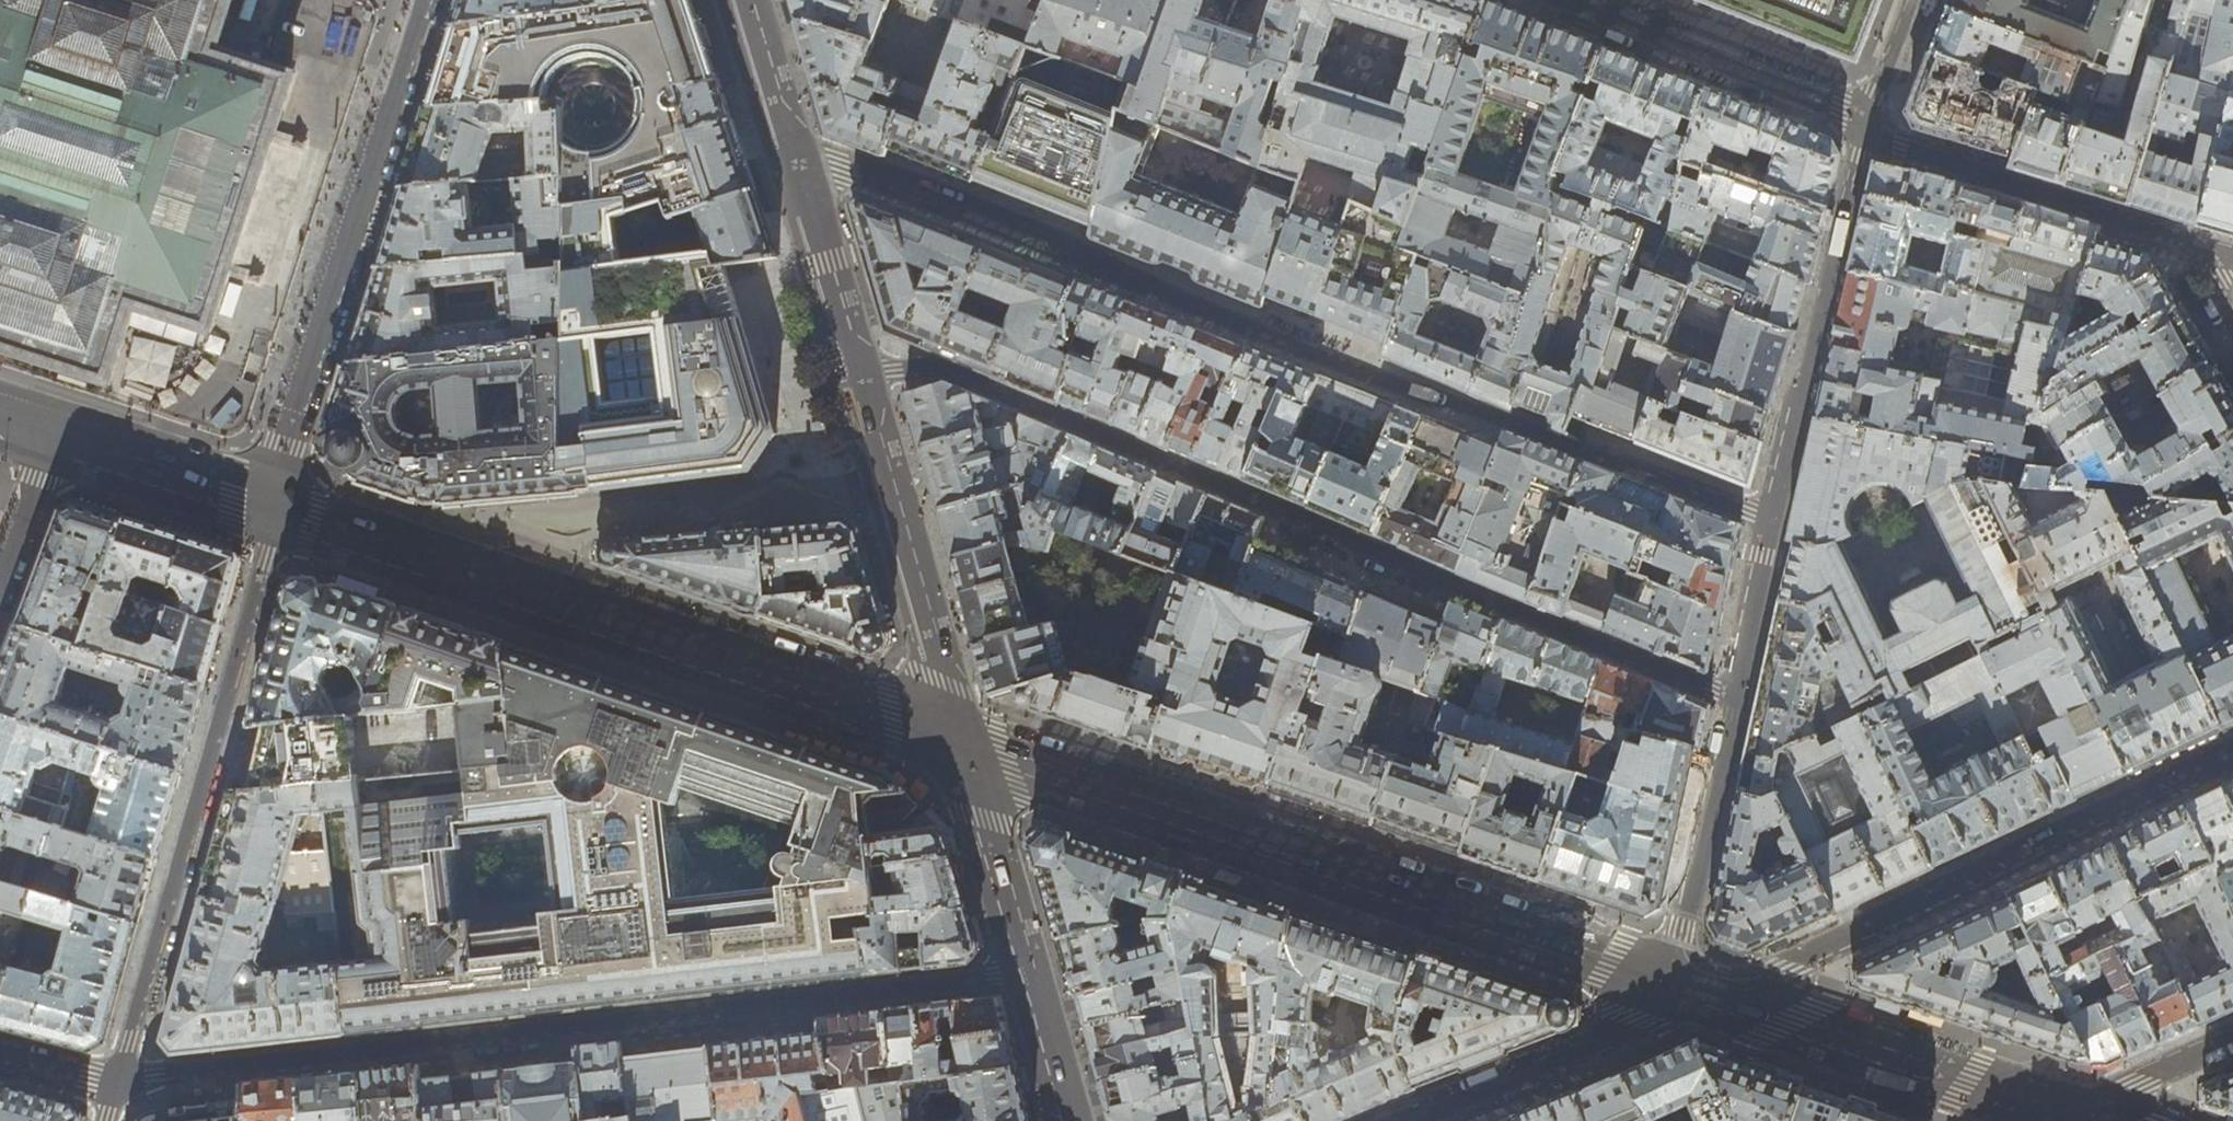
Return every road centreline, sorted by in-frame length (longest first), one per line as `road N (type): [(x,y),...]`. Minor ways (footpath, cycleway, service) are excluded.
road 1 (residential): [(793,148),(1768,516)]
road 2 (residential): [(1733,699),(943,366),(861,372)]
road 3 (residential): [(1022,977),(119,1082)]
road 4 (secondary): [(958,753),(1654,985)]
road 5 (secondary): [(278,512),(958,753)]
road 6 (residential): [(278,512),(119,1082)]
road 7 (residential): [(2232,754),(1707,1002)]
road 8 (residential): [(278,512),(289,445),(428,0)]
road 9 (residential): [(1768,516),(1862,126)]
road 10 (secondary): [(958,753),(861,372)]
road 11 (secondary): [(1707,1002),(2053,1120)]
road 12 (residential): [(1862,126),(1901,146),(2183,240)]
road 13 (residential): [(1571,0),(1862,126)]
road 14 (residential): [(1654,985),(1676,957),(1733,699)]
road 15 (secondary): [(50,442),(278,512)]
road 16 (secondary): [(861,372),(793,148)]
road 17 (secondary): [(1022,977),(958,753)]
road 18 (residential): [(2053,1120),(2232,1036)]
road 19 (residential): [(1733,699),(1768,516)]
road 20 (secondary): [(793,148),(747,0)]
road 21 (secondary): [(1060,1120),(1022,977)]
road 22 (residential): [(50,442),(0,578)]
road 23 (residential): [(1862,126),(1912,0)]
road 24 (residential): [(119,1082),(0,1055)]

